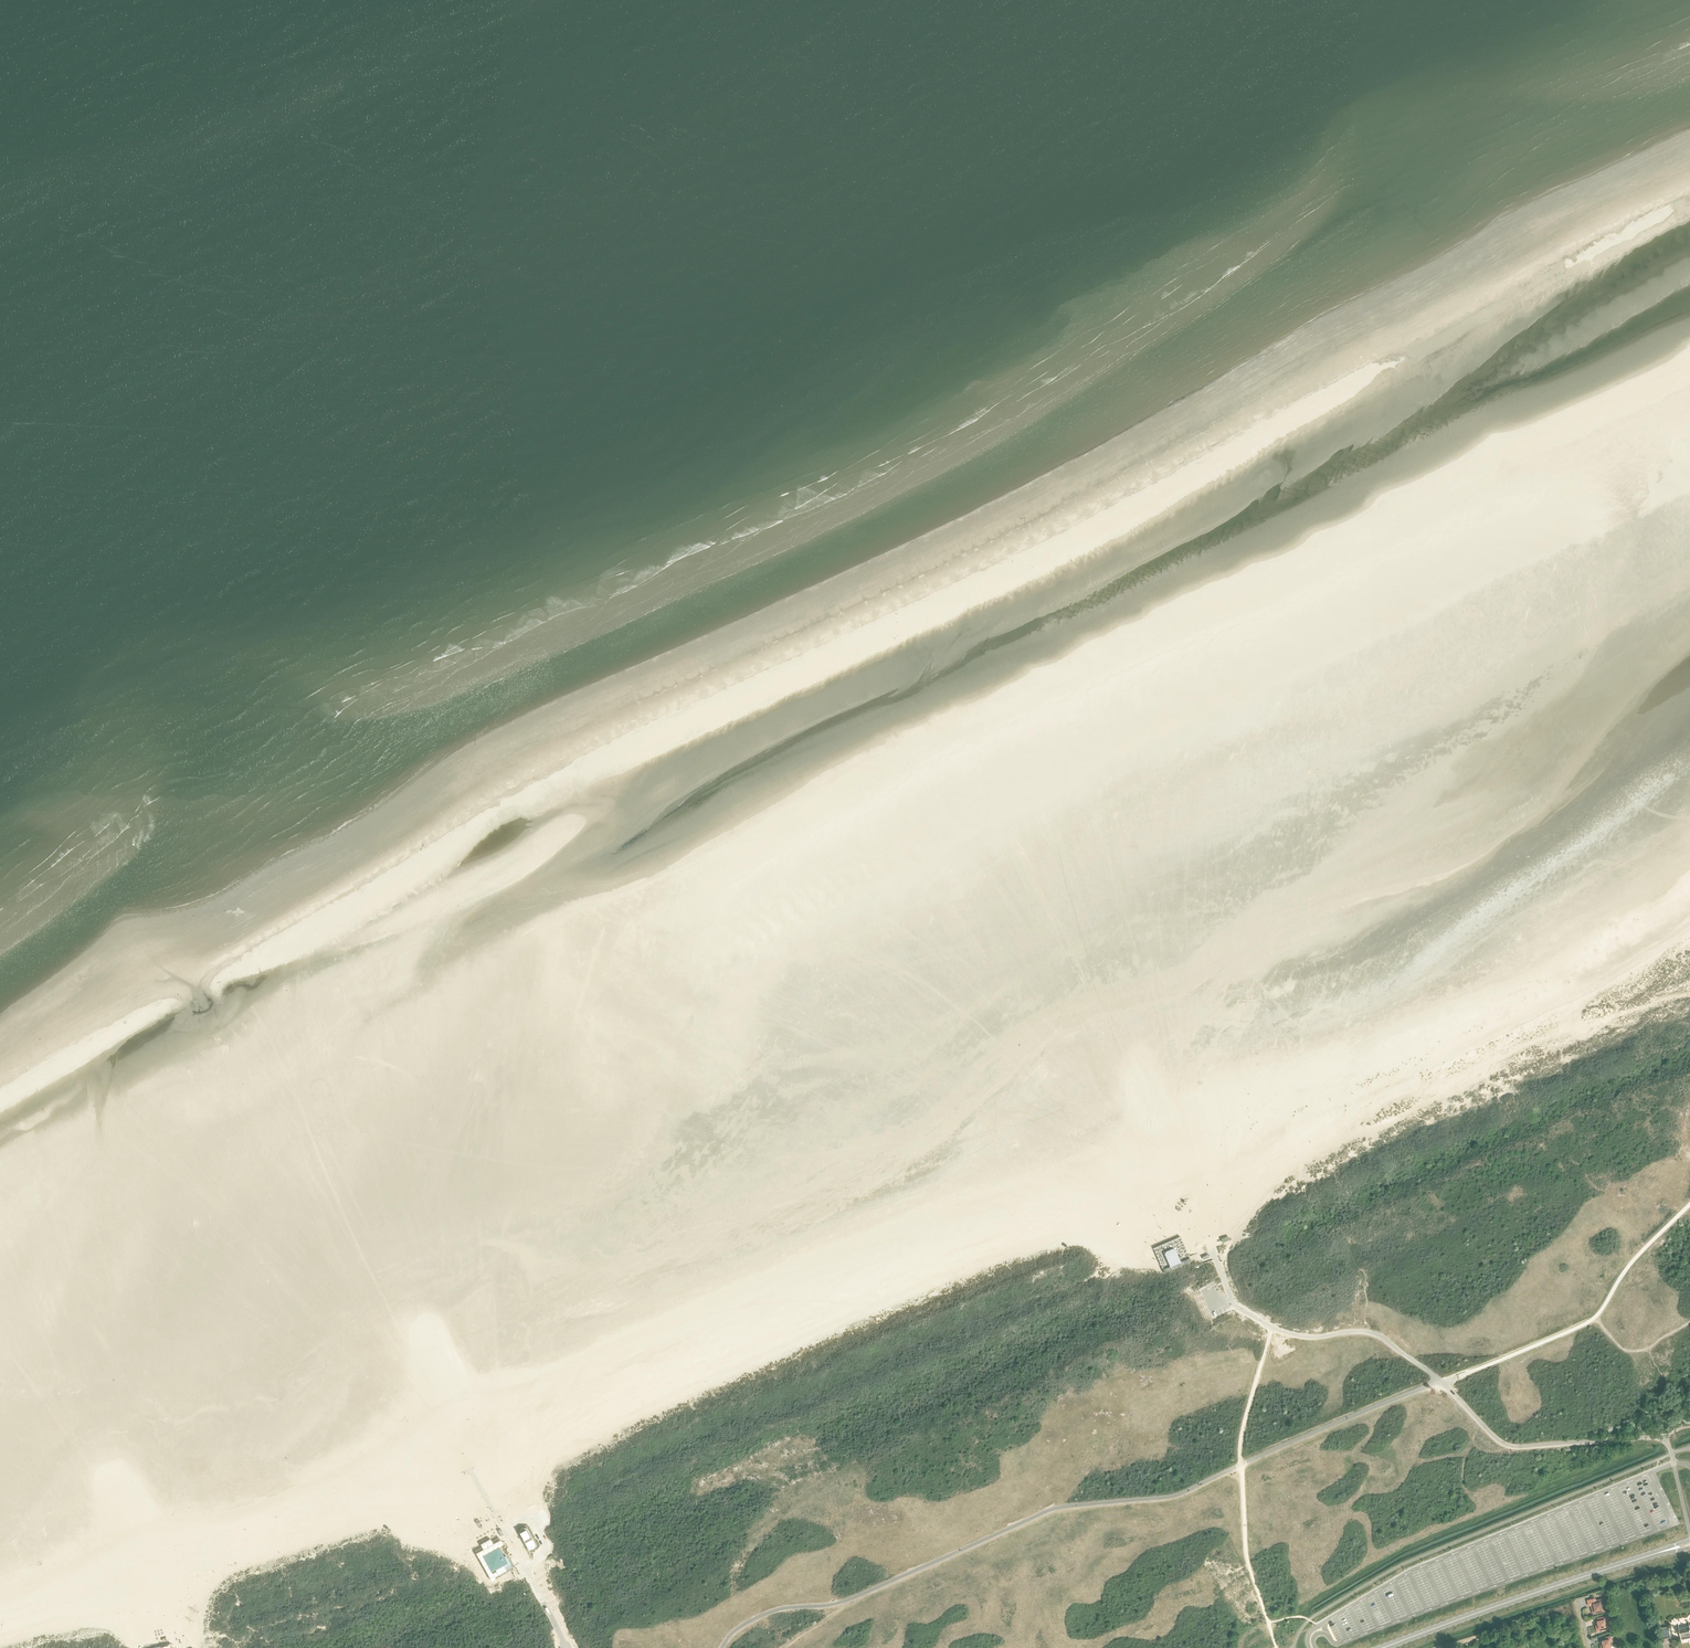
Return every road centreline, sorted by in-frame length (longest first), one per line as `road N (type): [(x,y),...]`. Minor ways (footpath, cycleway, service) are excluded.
road 1 (track): [(0,1140),(177,1644)]
road 2 (tertiary): [(1381,1647),(1646,1556)]

